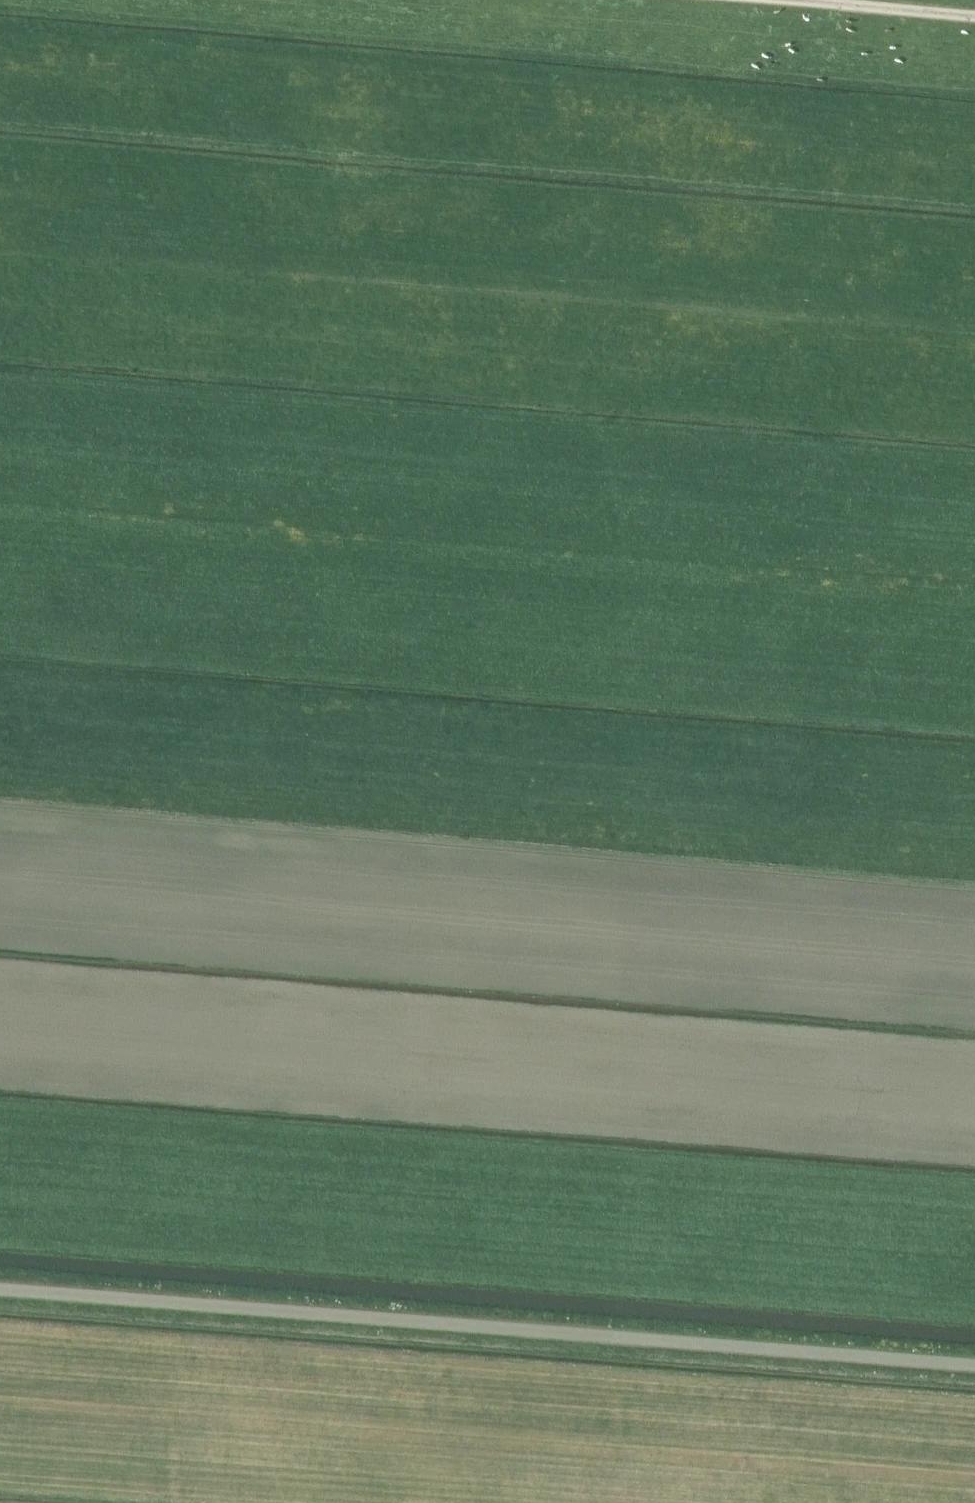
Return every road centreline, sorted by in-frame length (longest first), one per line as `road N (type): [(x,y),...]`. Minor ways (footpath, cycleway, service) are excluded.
road 1 (unclassified): [(974,1367),(0,1292)]
road 2 (track): [(748,0),(974,20)]

